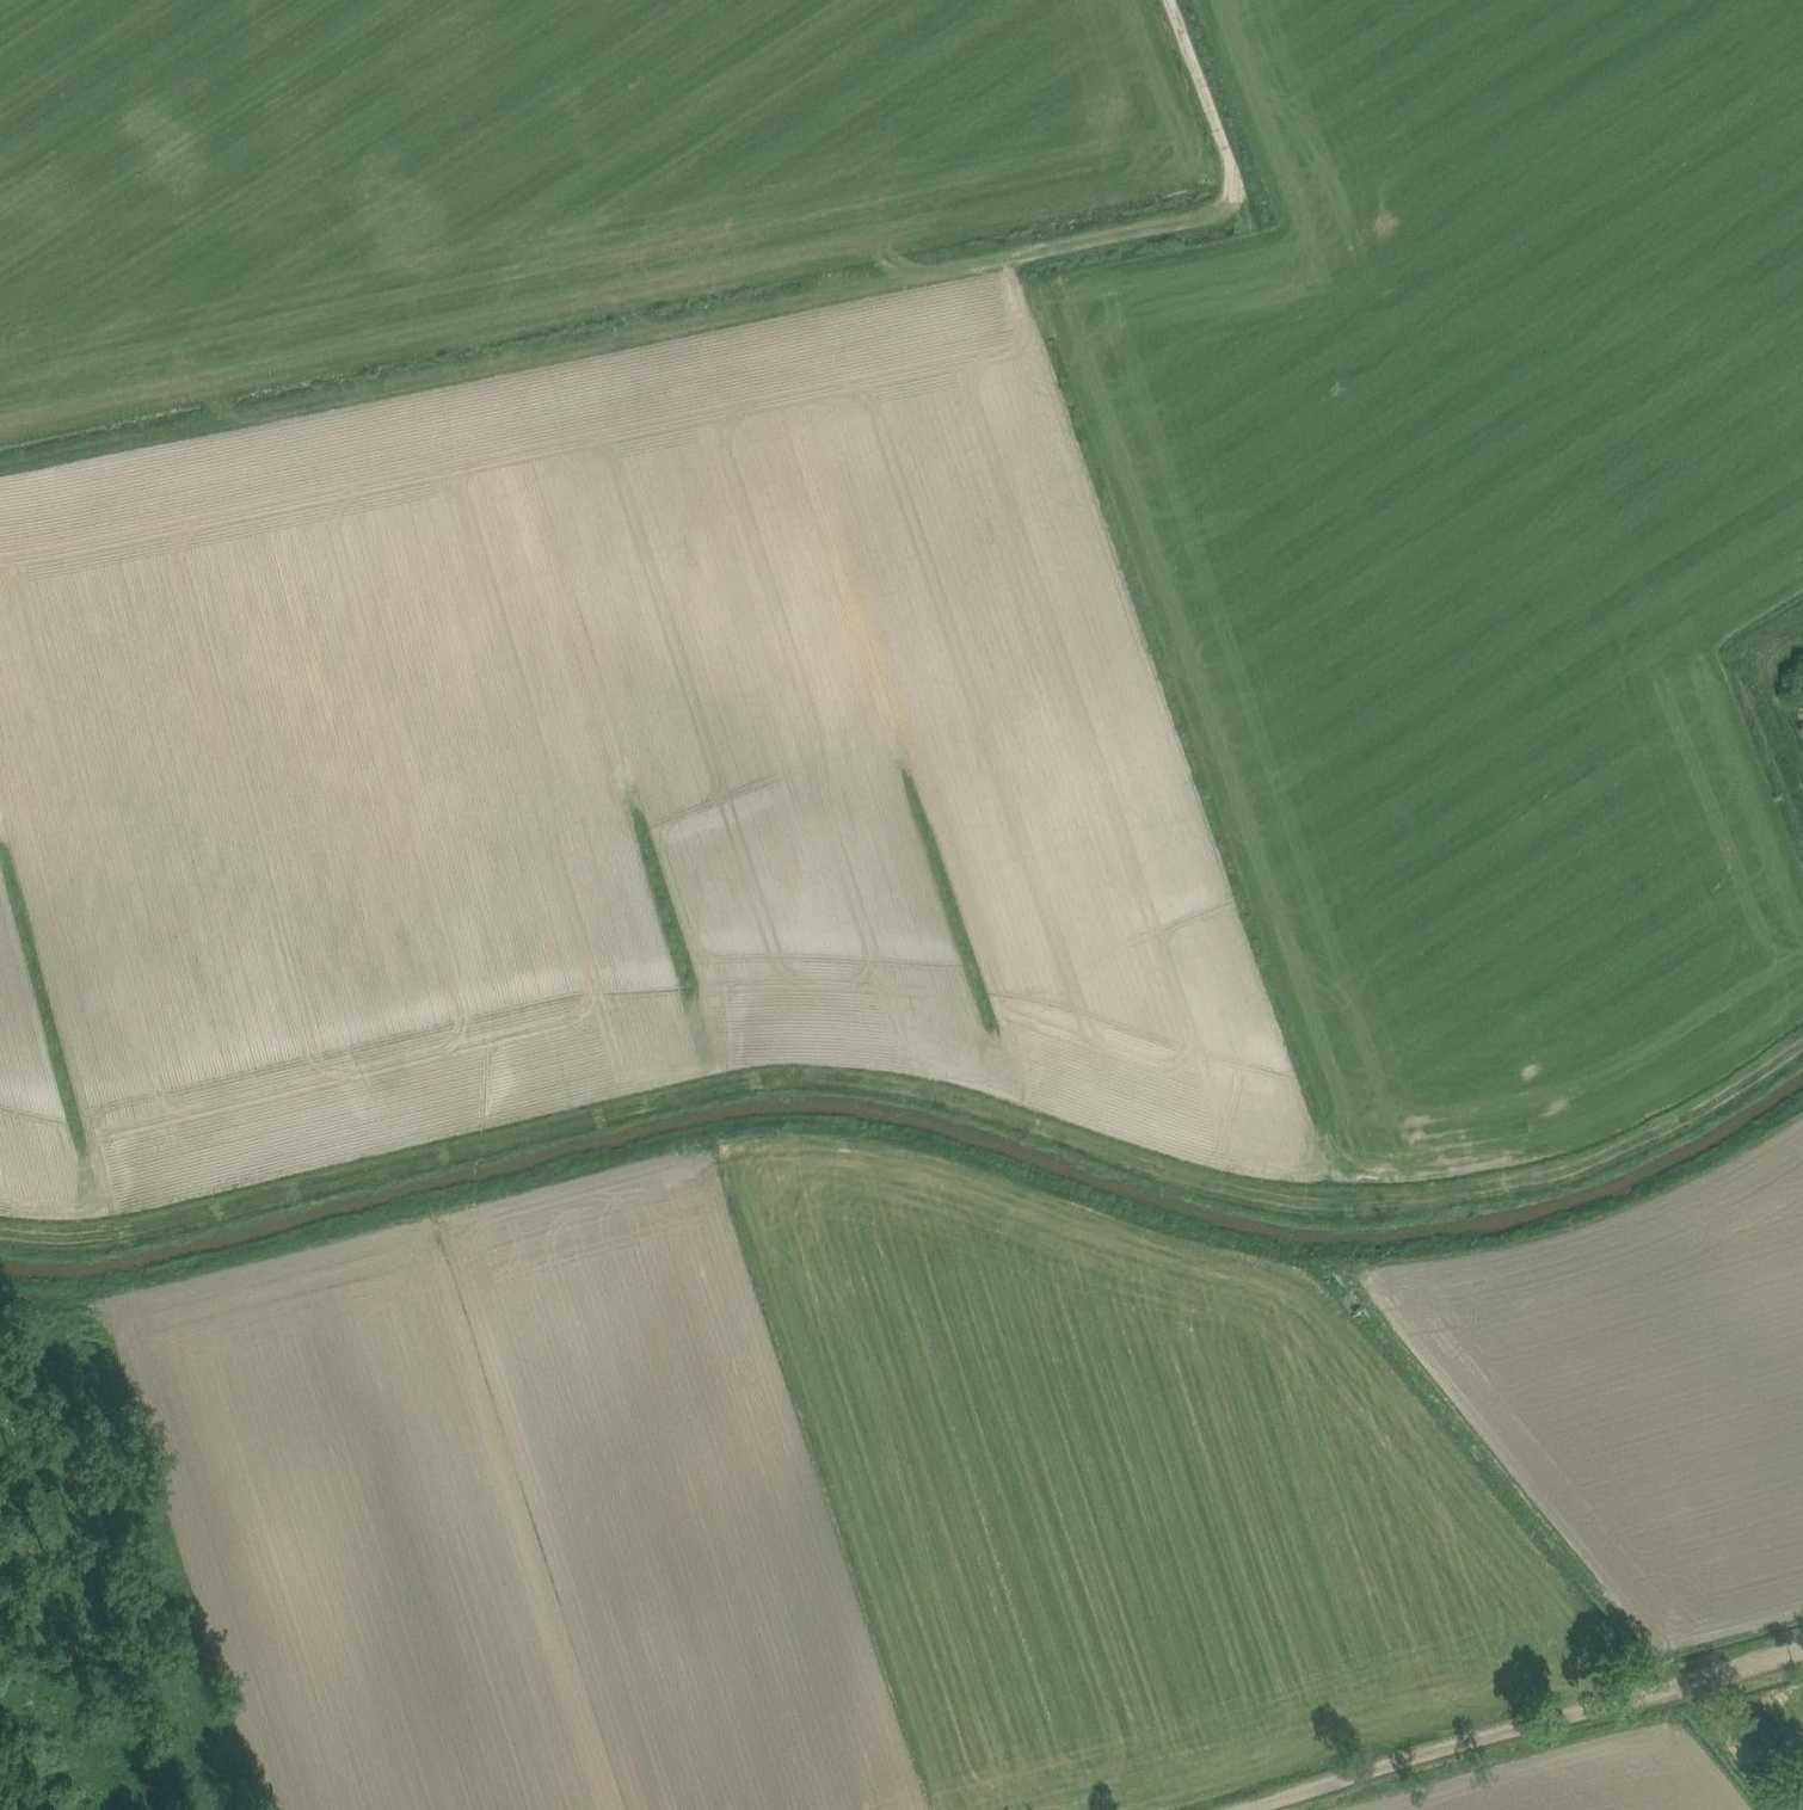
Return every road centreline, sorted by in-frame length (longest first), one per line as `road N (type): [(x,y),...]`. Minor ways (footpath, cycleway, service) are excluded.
road 1 (track): [(0,470),(1222,213),(1239,189),(1169,0)]
road 2 (track): [(1700,1686),(1247,1809)]
road 3 (track): [(1798,1809),(1700,1686)]

